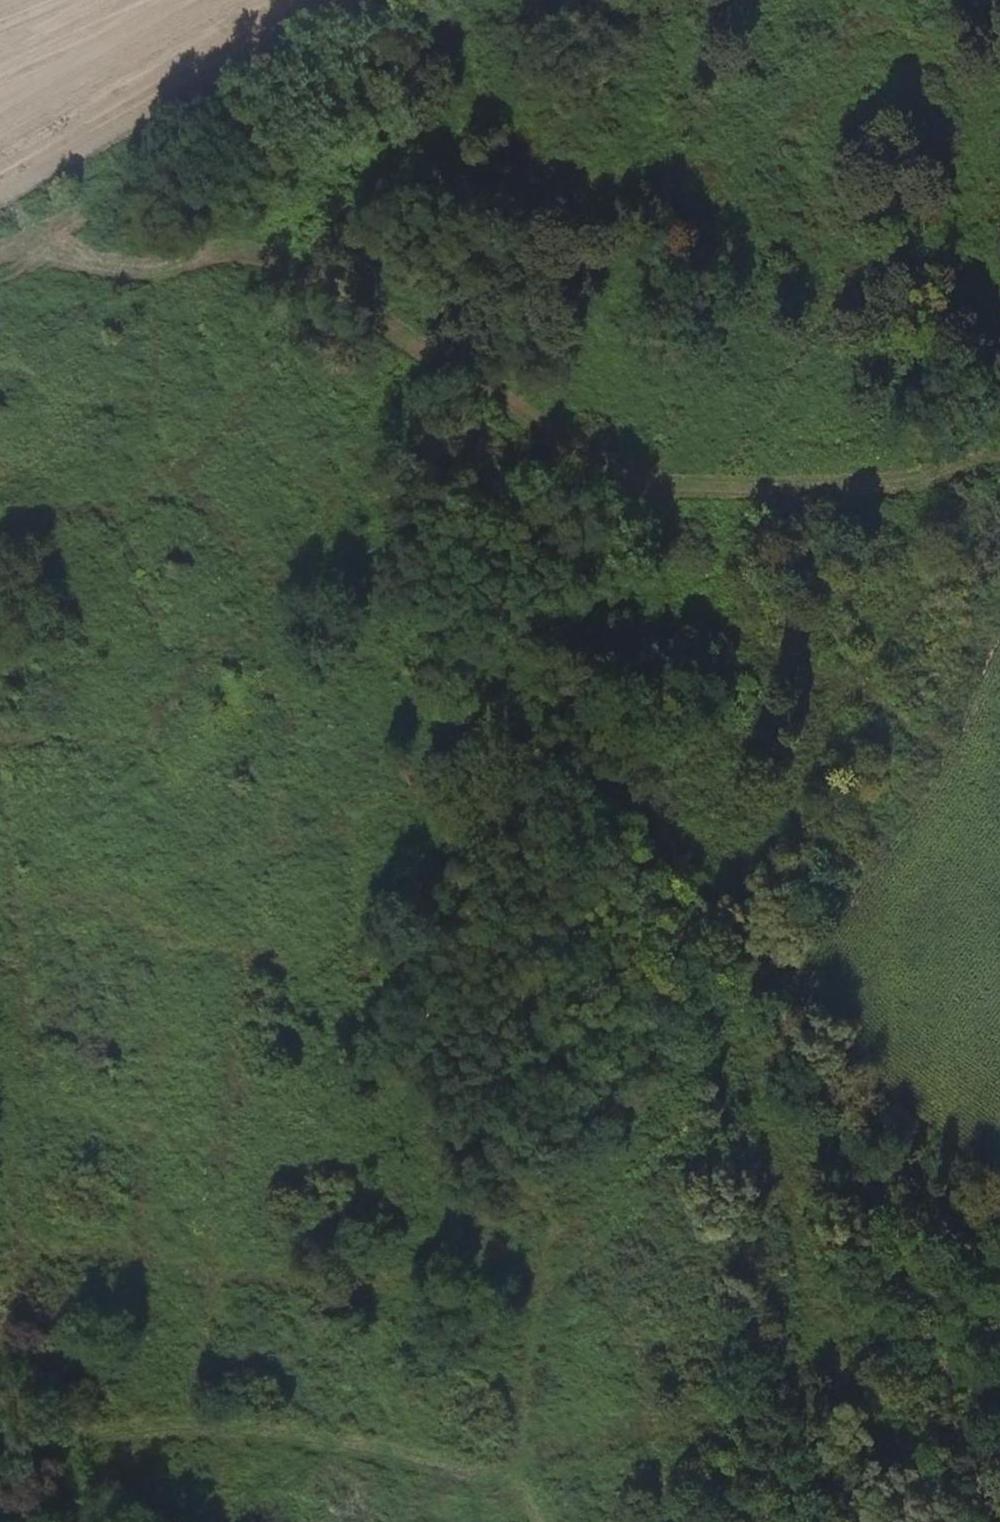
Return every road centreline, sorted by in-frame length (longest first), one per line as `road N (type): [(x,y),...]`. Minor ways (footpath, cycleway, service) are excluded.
road 1 (track): [(0,1433),(64,1447),(151,1431),(315,1433),(507,1471)]

